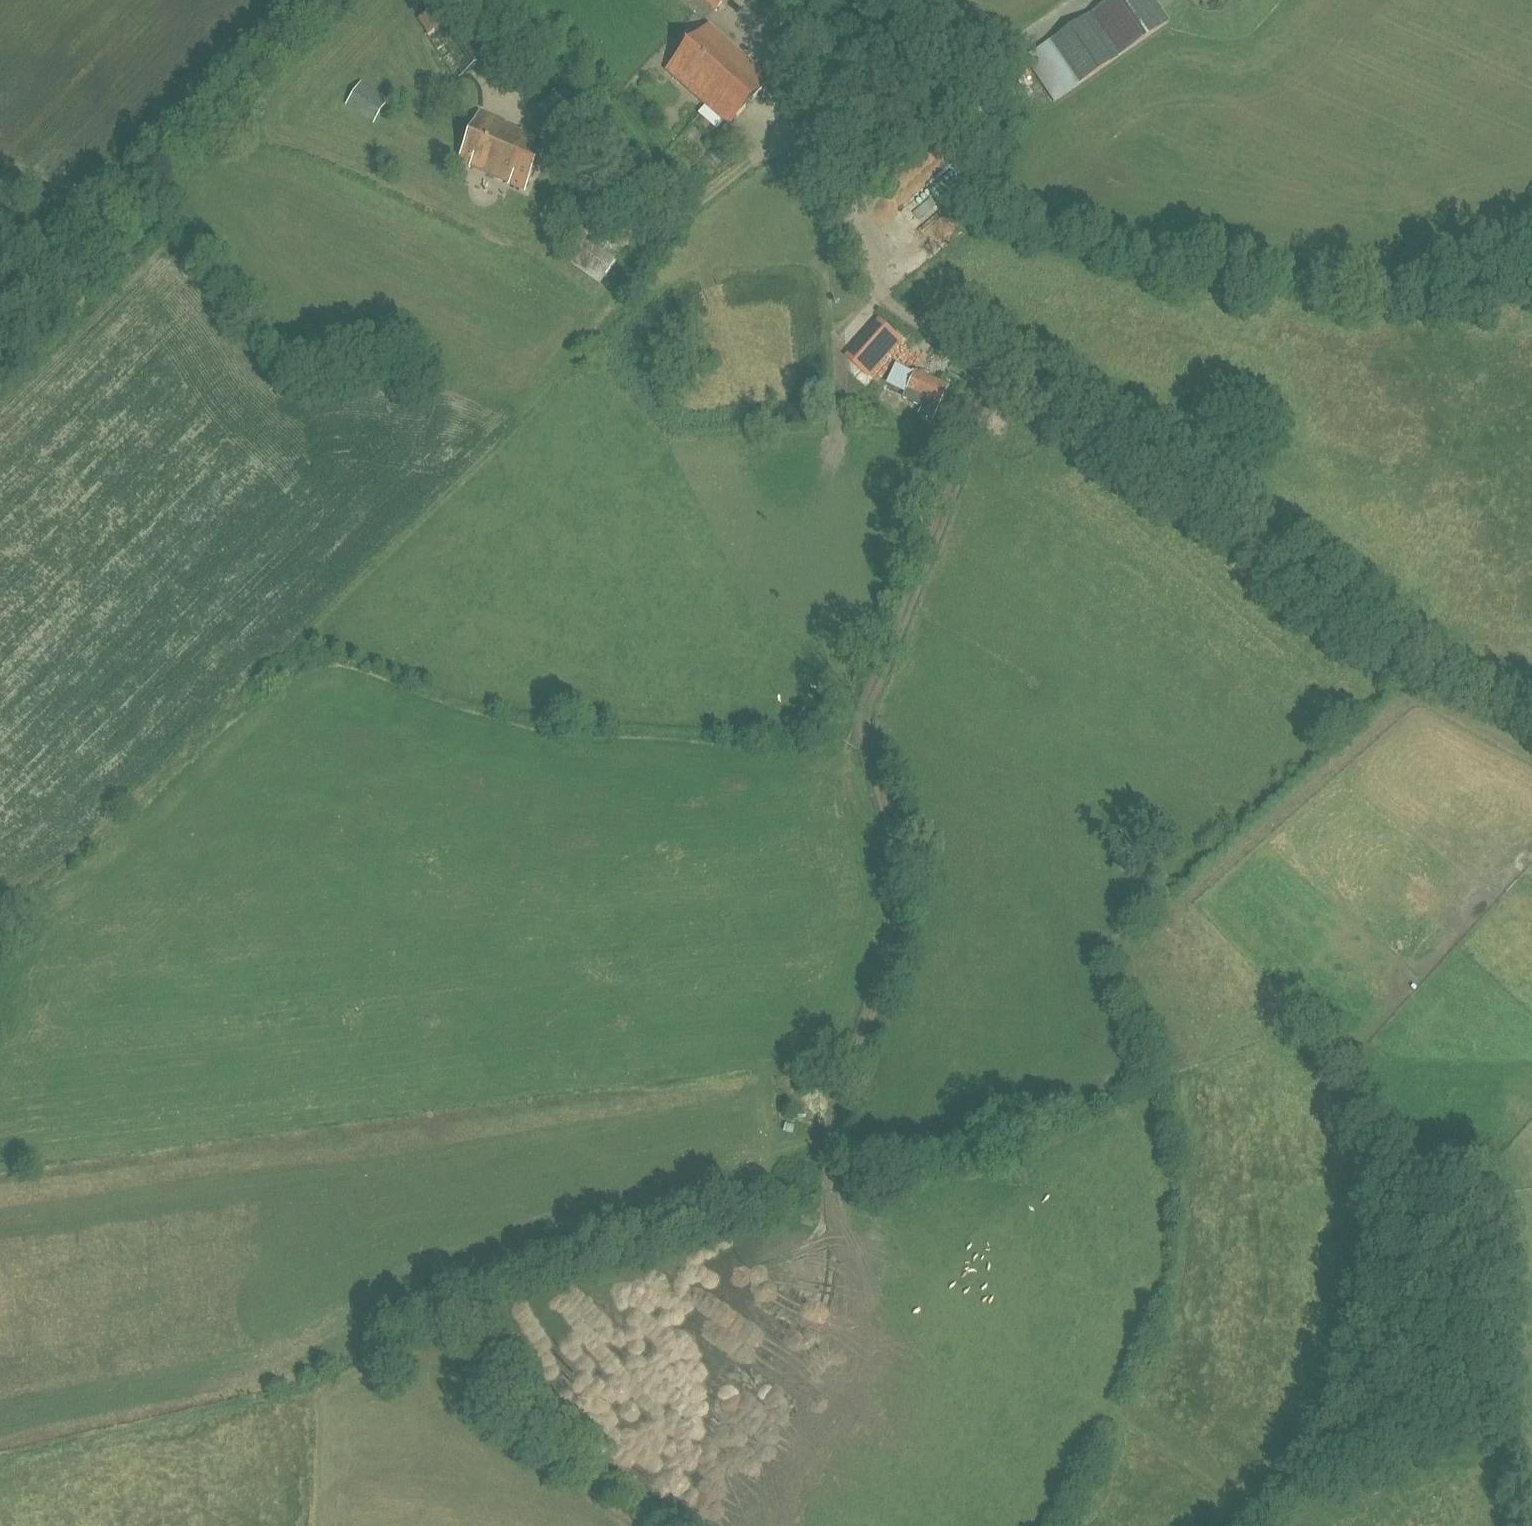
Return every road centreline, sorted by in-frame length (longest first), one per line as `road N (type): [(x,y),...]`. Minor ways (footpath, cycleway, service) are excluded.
road 1 (track): [(311,0),(0,284)]

